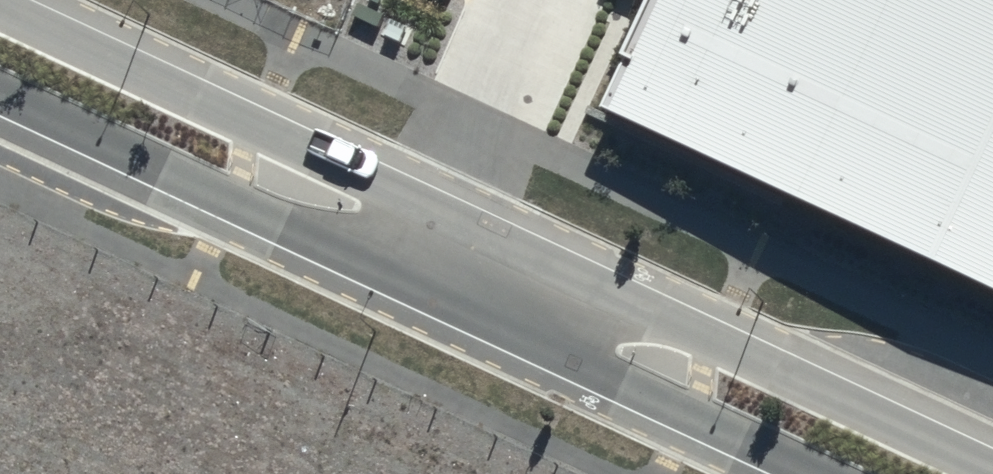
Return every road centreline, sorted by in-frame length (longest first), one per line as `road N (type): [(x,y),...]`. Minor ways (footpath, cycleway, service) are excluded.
road 1 (residential): [(0,8),(992,470)]
road 2 (residential): [(802,473),(0,105)]

